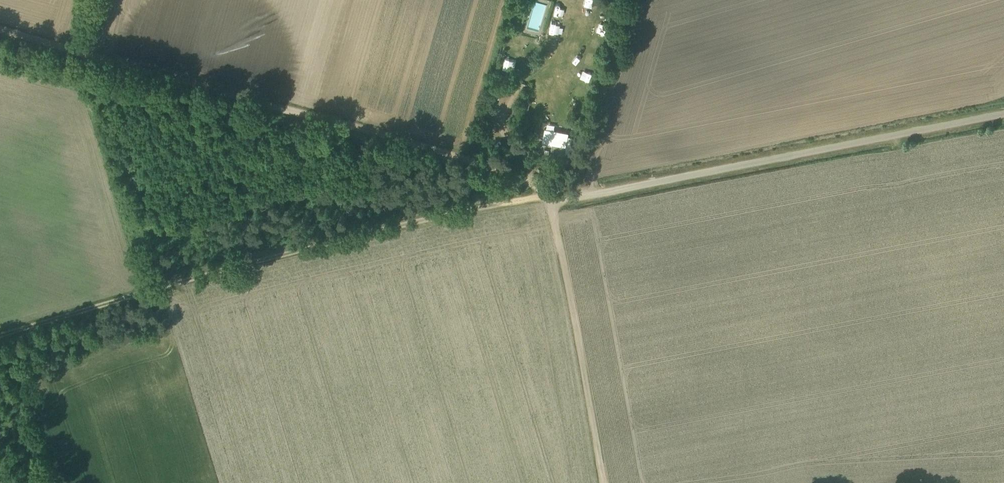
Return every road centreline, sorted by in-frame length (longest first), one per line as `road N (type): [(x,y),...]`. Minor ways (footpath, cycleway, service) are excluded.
road 1 (track): [(549,197),(499,170),(419,145),(0,30)]
road 2 (track): [(549,197),(422,220),(156,286),(0,338)]
road 3 (unclassified): [(549,197),(1003,114)]
road 4 (track): [(549,197),(602,482)]
road 5 (track): [(573,197),(631,0)]
road 6 (track): [(528,182),(529,156),(502,121),(525,80),(549,64),(571,11)]

